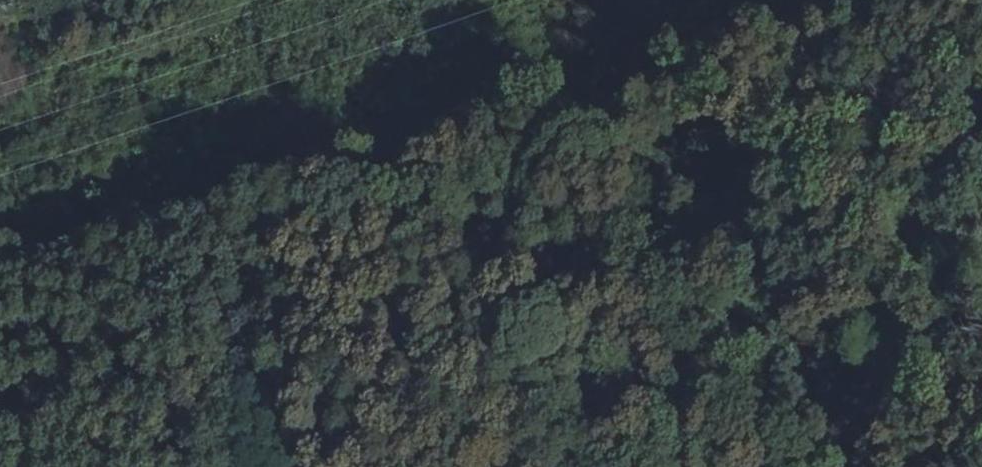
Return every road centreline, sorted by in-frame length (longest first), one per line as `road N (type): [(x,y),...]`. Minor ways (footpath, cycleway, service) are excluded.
road 1 (tertiary): [(981,132),(933,210),(898,291),(882,372),(881,466)]

